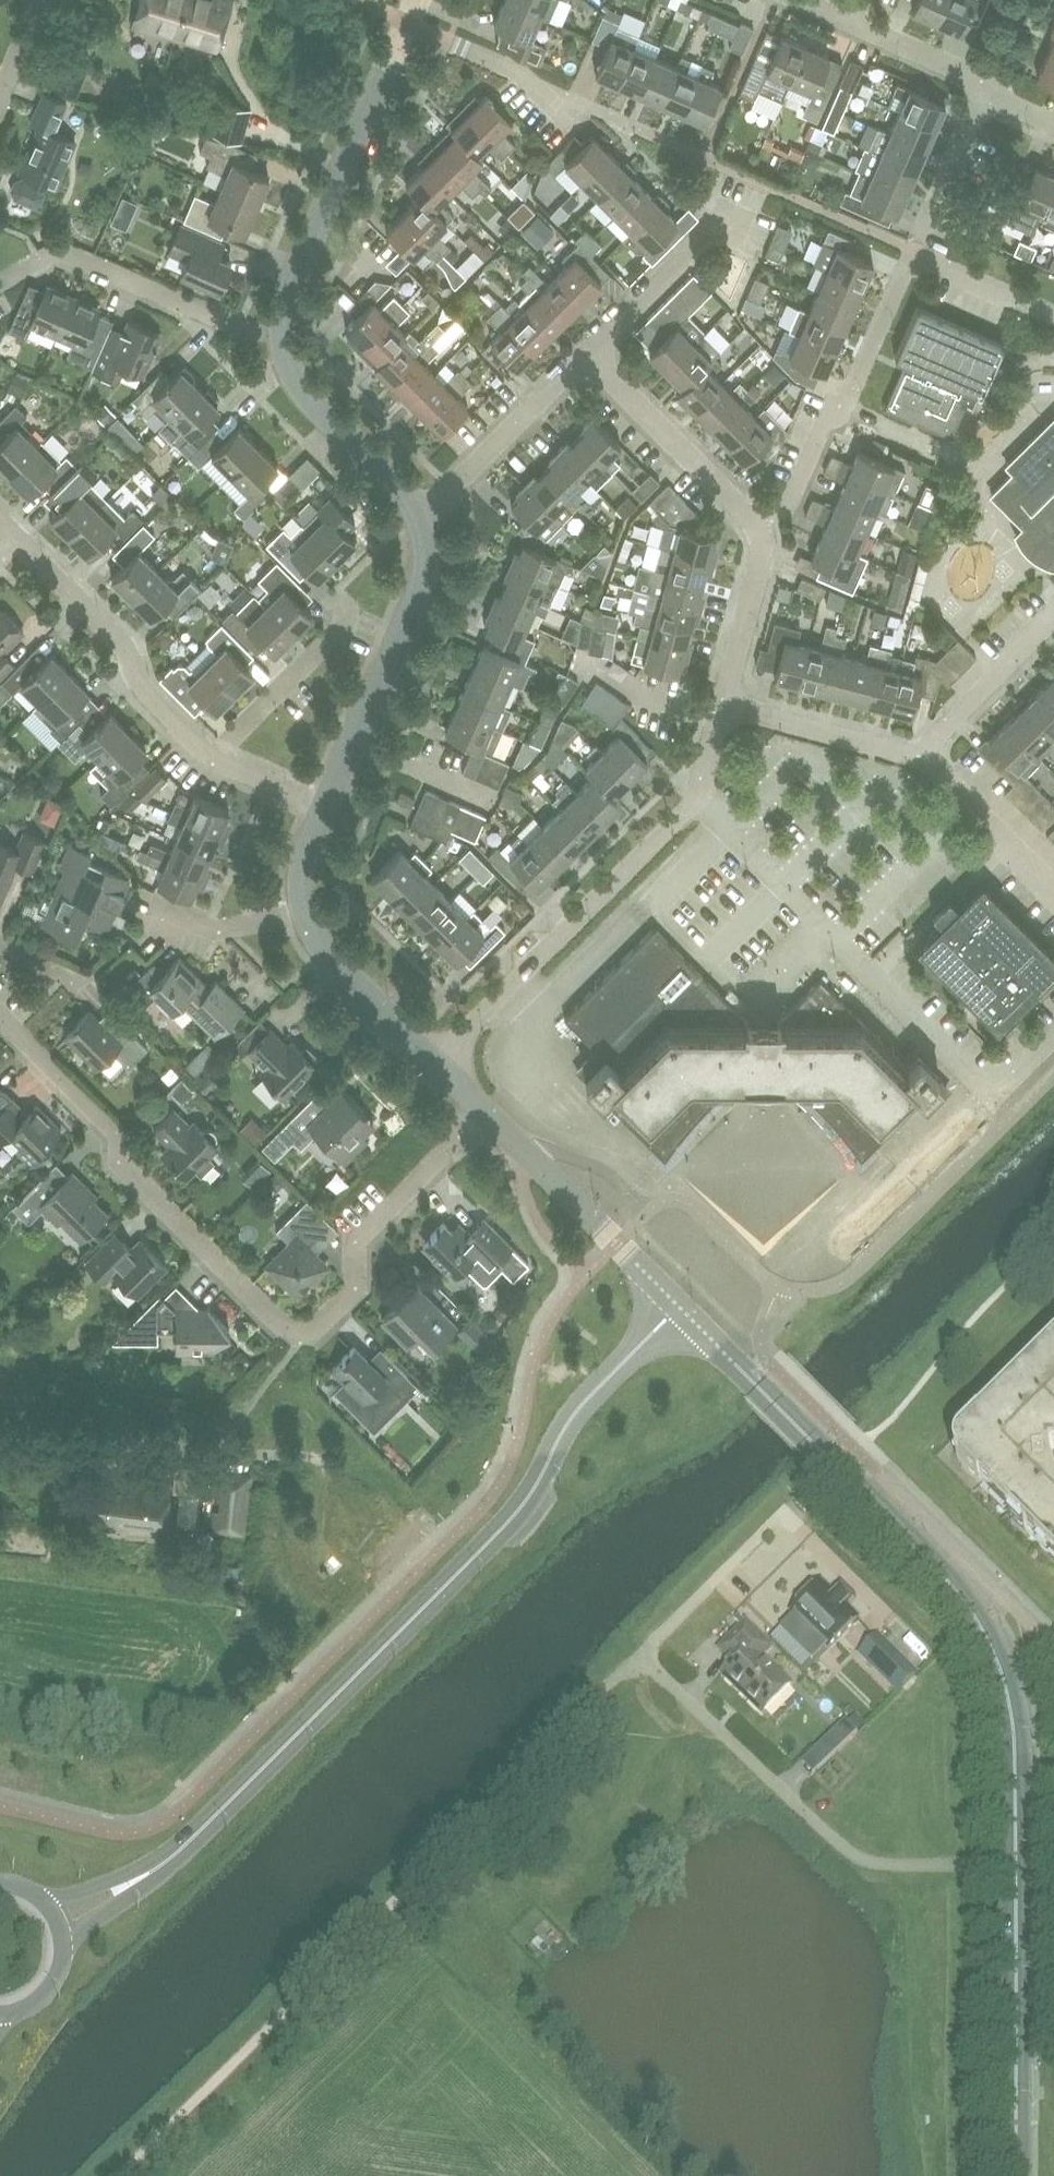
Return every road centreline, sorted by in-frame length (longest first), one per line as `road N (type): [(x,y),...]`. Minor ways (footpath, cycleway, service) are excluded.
road 1 (tertiary): [(54,1920),(184,1846),(514,1515),(583,1404),(680,1308)]
road 2 (residential): [(484,1113),(358,1239),(357,1290),(302,1335),(282,1328),(118,1164),(111,1125),(0,1019)]
road 3 (track): [(117,2175),(639,1655)]
road 4 (tertiary): [(1015,1865),(1011,1716),(981,1618),(943,1567),(680,1308)]
road 5 (unclassified): [(1015,1865),(891,1863),(854,1853),(639,1655)]
road 6 (residential): [(435,1061),(681,815),(703,778),(719,720)]
road 7 (unclassified): [(281,331),(288,294),(404,22)]
road 8 (residential): [(760,534),(789,504),(829,413),(847,402),(910,249)]
road 9 (tertiary): [(1017,2175),(1015,1865)]
road 10 (unclassified): [(326,808),(417,596),(419,522)]
road 11 (residential): [(281,331),(239,329),(61,253),(0,279)]
road 12 (residential): [(218,758),(153,704),(118,640),(18,544)]
road 13 (unclassified): [(0,1435),(287,1458)]
road 14 (unclassified): [(680,1308),(484,1113)]
road 15 (residential): [(760,534),(584,360)]
road 16 (residential): [(627,123),(525,84),(404,22)]
road 17 (residential): [(419,522),(402,491),(307,397),(281,331)]
road 18 (residential): [(419,522),(441,479),(584,360)]
road 19 (residential): [(584,360),(720,213),(735,220)]
road 20 (residential): [(919,755),(722,709)]
road 21 (unclassified): [(435,1061),(318,943),(304,915)]
road 22 (residential): [(218,758),(350,615)]
road 23 (residential): [(919,755),(1053,615)]
road 24 (residential): [(919,755),(1053,892)]
road 25 (residential): [(722,709),(761,561),(760,534)]
road 26 (residential): [(910,249),(978,87)]
road 27 (residential): [(304,915),(204,932),(152,907)]
road 28 (residential): [(577,660),(640,698),(719,720)]
road 29 (residential): [(978,87),(864,32)]
road 30 (tertiary): [(0,2010),(25,2003),(50,1981),(60,1949),(54,1920)]
road 31 (residential): [(910,249),(1021,298)]

